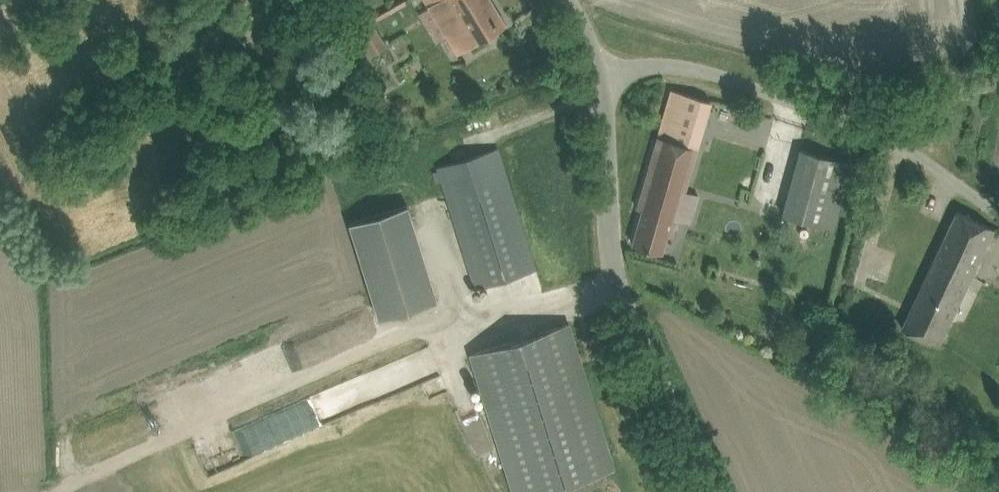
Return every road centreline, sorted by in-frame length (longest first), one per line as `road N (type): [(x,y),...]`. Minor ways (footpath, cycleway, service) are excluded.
road 1 (track): [(617,279),(428,329),(67,491)]
road 2 (unclassified): [(598,79),(664,66),(746,83),(914,153),(998,214)]
road 3 (unclassified): [(714,491),(617,279),(598,79)]

